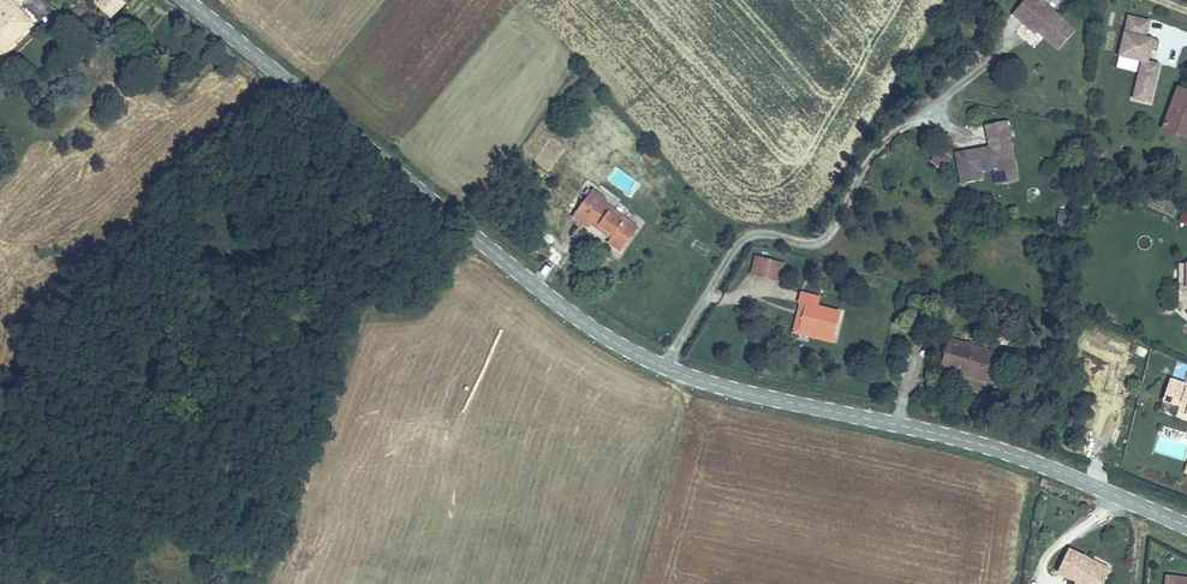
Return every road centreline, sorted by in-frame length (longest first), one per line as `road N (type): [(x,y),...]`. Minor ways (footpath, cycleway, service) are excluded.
road 1 (tertiary): [(1186,526),(1029,457),(742,391),(623,346),(561,307),(185,0)]
road 2 (track): [(913,119),(878,147),(826,238),(760,234),(737,244),(663,367)]

